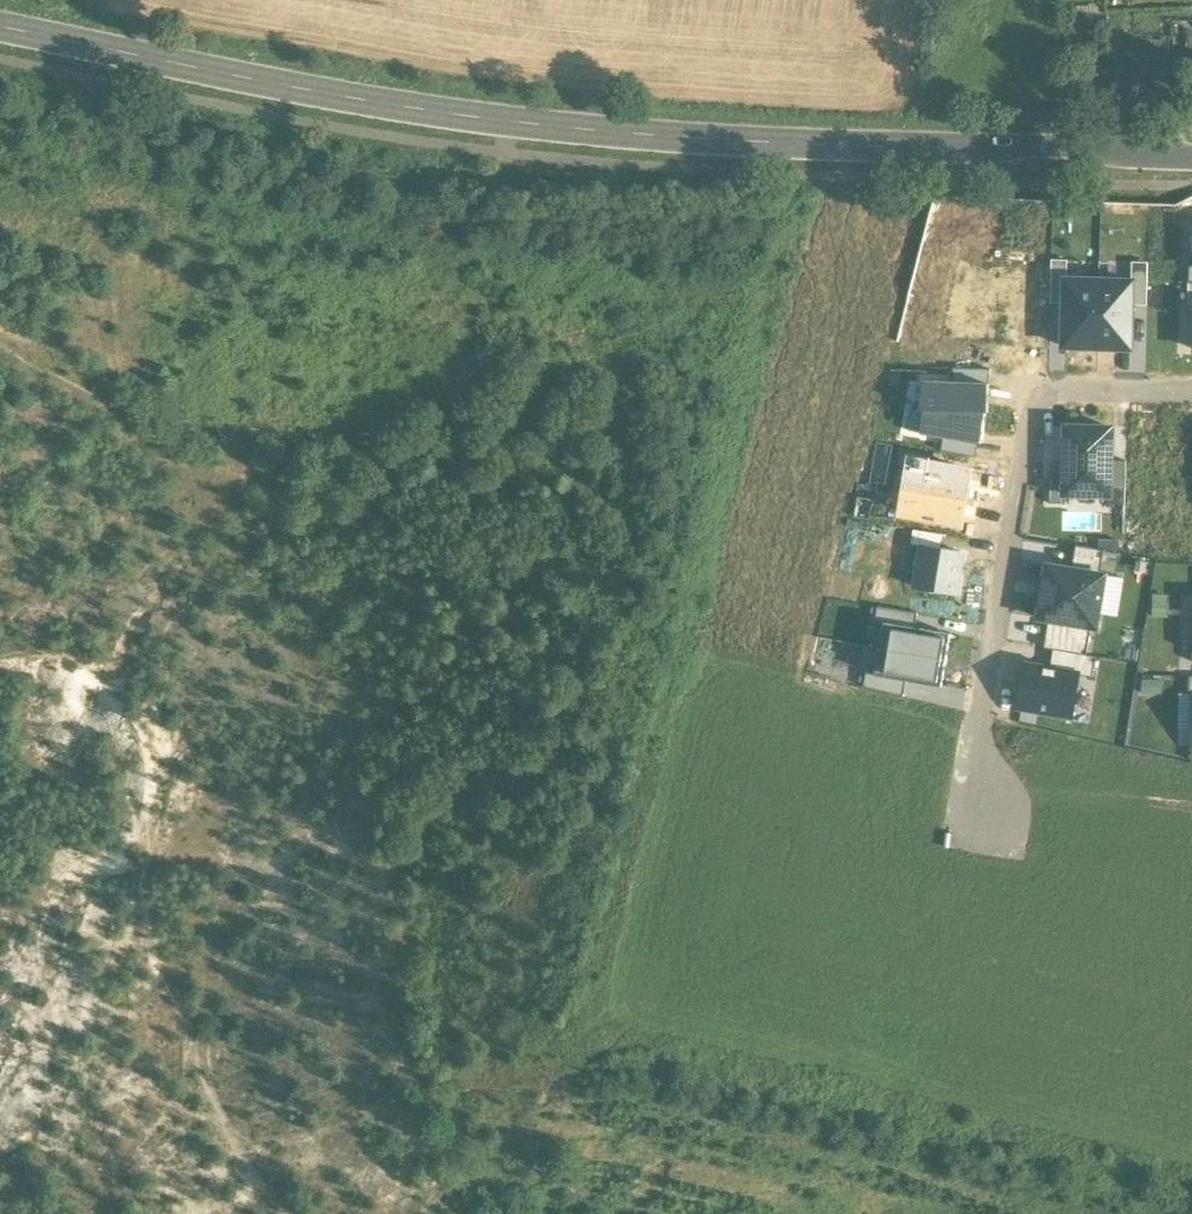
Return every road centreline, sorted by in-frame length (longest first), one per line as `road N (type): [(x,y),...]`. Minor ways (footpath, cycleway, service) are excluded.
road 1 (secondary): [(1191,157),(604,134),(254,82),(0,28)]
road 2 (unclassified): [(1191,394),(1052,394),(1029,422),(976,715),(980,803)]

